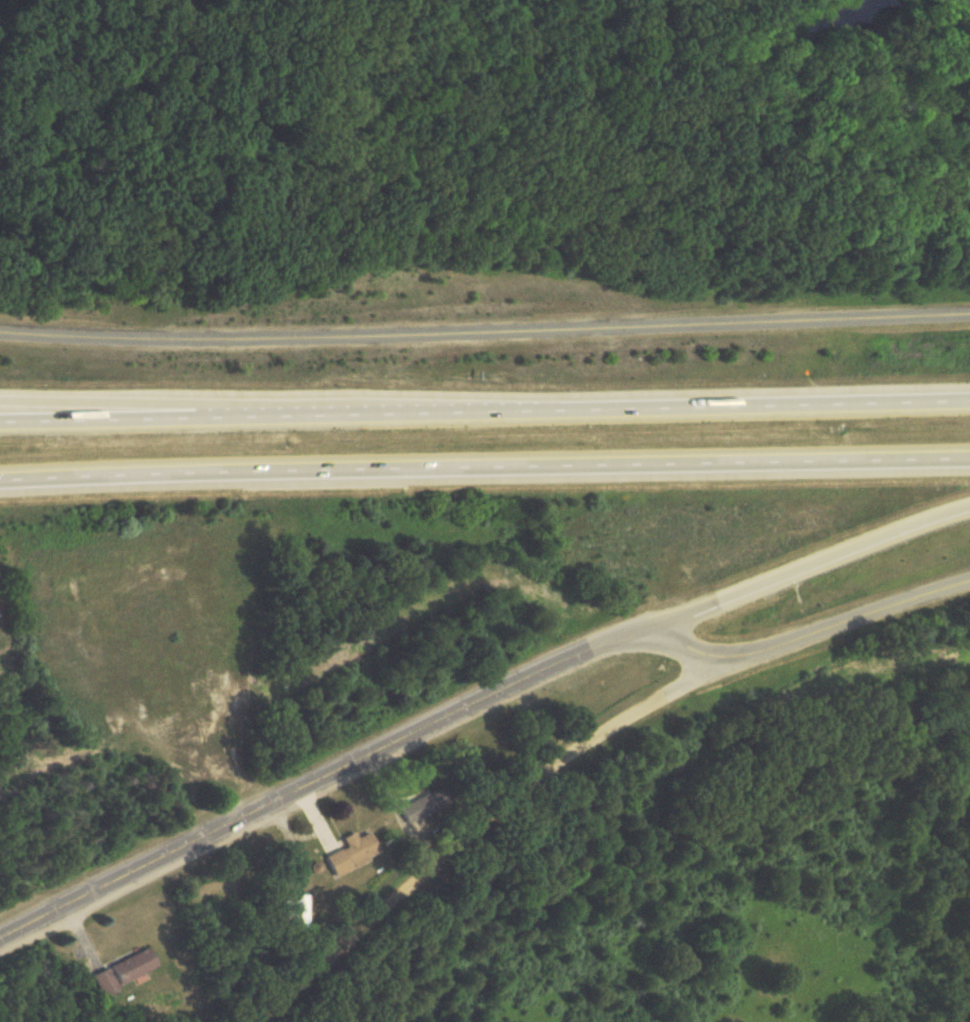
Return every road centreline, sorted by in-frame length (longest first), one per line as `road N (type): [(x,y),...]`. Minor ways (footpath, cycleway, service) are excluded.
road 1 (tertiary): [(0,334),(253,341),(969,317)]
road 2 (motorway): [(969,402),(0,420)]
road 3 (motorway): [(0,481),(969,463)]
road 4 (tertiary): [(0,938),(650,626)]
road 5 (residential): [(261,1021),(416,880),(568,758),(738,658)]
road 6 (motorway): [(650,626),(969,507)]
road 7 (tertiary): [(738,658),(969,582)]
road 8 (motorway): [(204,417),(0,398)]

